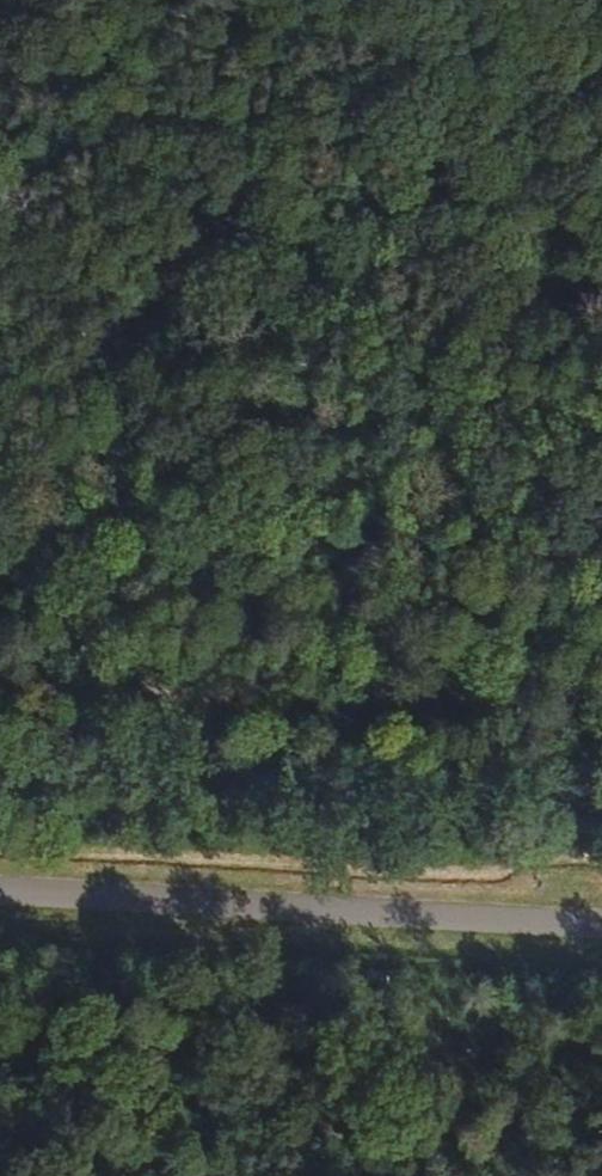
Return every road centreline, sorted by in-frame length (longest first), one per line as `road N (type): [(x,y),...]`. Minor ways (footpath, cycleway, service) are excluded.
road 1 (unclassified): [(601,929),(0,896)]

